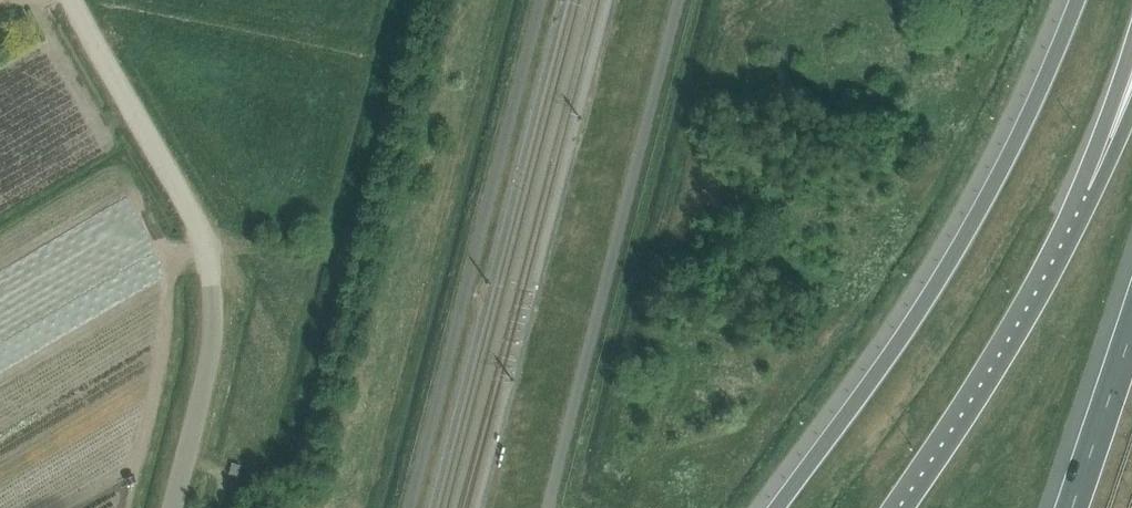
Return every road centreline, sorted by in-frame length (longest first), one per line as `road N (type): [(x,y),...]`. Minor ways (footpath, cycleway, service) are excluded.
road 1 (motorway): [(1076,0),(976,220),(774,507)]
road 2 (unclassified): [(182,507),(218,331),(212,262),(194,198),(81,0)]
road 3 (motorway): [(1095,192),(997,371),(906,507)]
road 4 (motorway): [(1131,328),(1070,507)]
road 5 (motorway): [(1131,54),(1095,192)]

